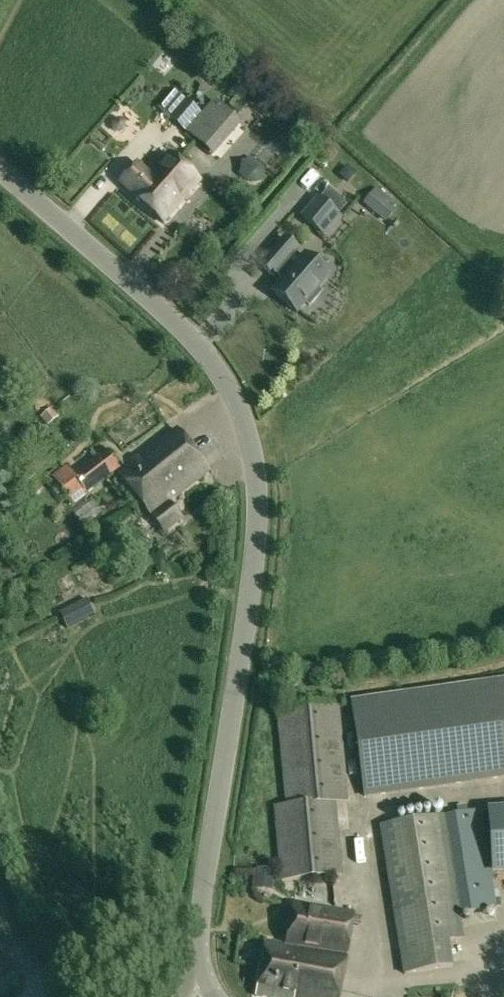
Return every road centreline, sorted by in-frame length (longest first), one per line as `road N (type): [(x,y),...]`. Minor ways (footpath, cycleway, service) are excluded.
road 1 (unclassified): [(193,968),(253,558),(249,440),(205,361),(0,170)]

